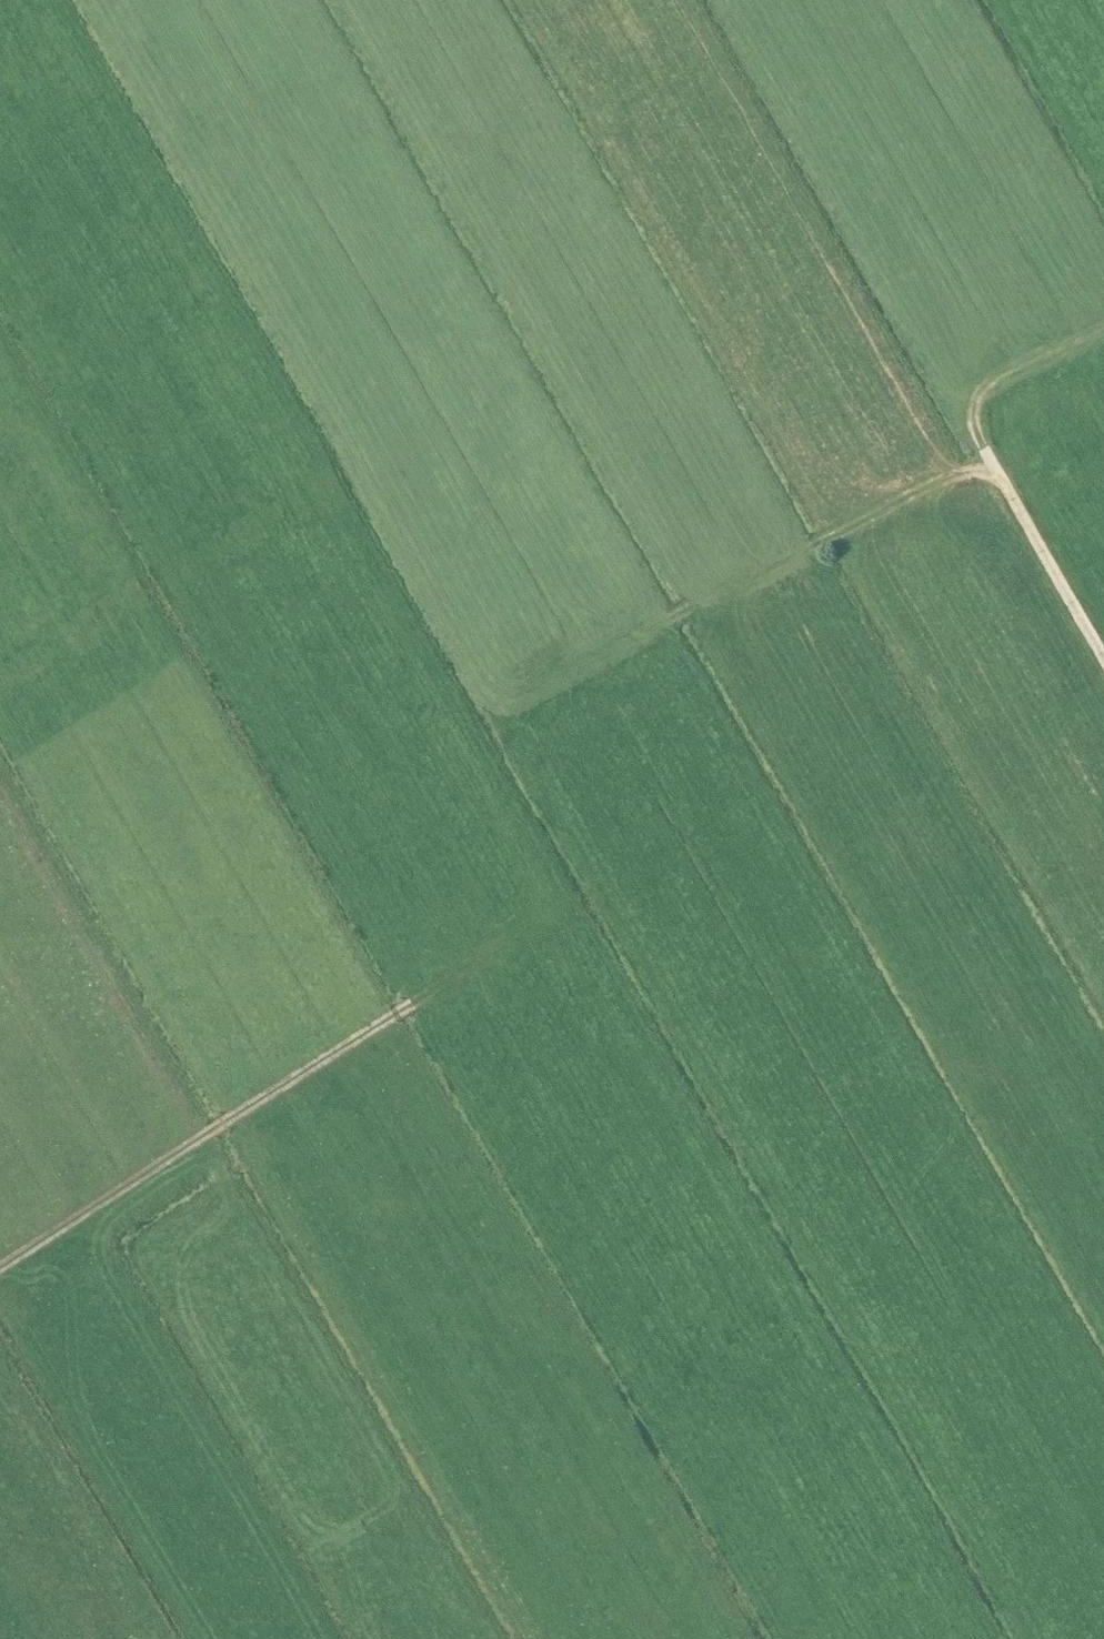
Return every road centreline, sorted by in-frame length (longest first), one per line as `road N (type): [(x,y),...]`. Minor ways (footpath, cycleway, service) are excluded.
road 1 (track): [(0,1267),(417,1002)]
road 2 (track): [(1103,655),(974,430),(981,397),(994,381),(1103,323)]

